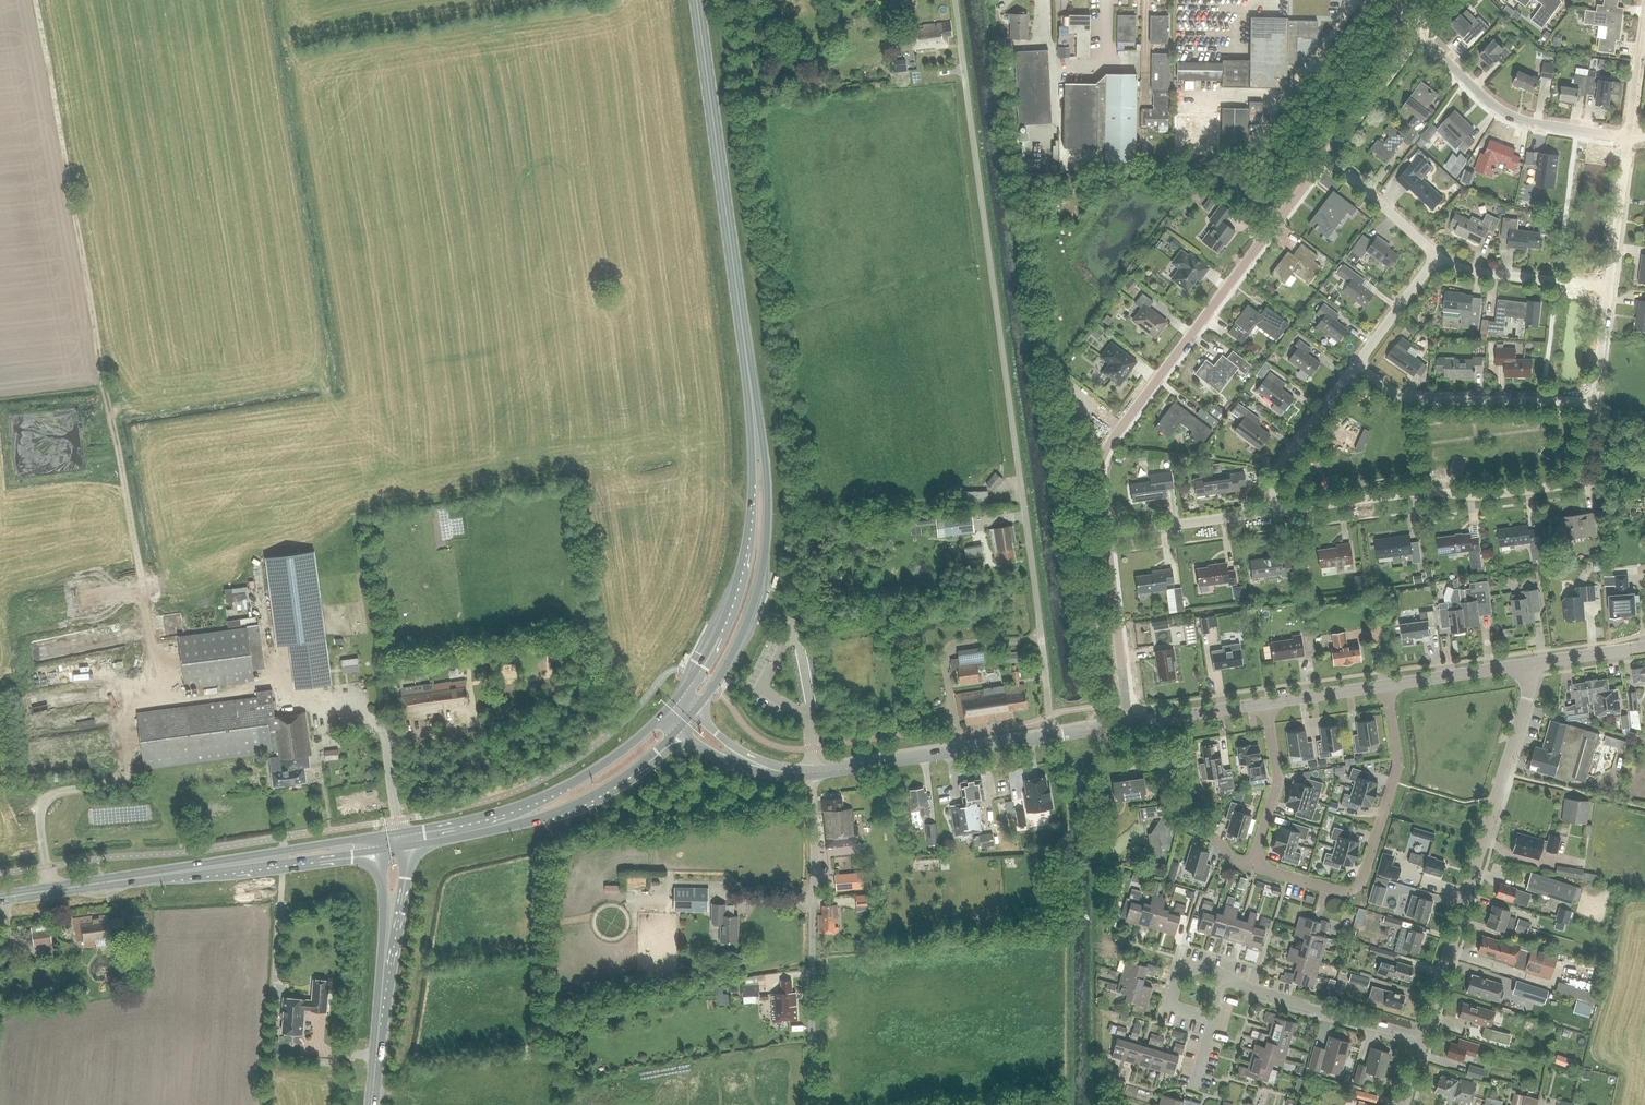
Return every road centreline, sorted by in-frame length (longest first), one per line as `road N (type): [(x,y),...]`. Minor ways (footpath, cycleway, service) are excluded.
road 1 (unclassified): [(1054,736),(953,0)]
road 2 (track): [(34,0),(162,697)]
road 3 (residential): [(1106,534),(1098,473),(1107,444),(1328,153)]
road 4 (primary): [(751,396),(697,0)]
road 5 (unclassified): [(1422,1042),(1530,664)]
road 6 (residential): [(1274,510),(1417,491),(1472,495),(1559,485),(1577,478),(1585,462),(1593,400)]
road 7 (primary): [(692,713),(727,666),(761,576),(767,473),(751,396)]
road 8 (primary): [(751,396),(750,512),(737,581),(720,628),(669,708)]
road 9 (residential): [(811,773),(811,1104)]
road 10 (residential): [(1386,685),(1398,767),(1365,879),(1343,893),(1253,865)]
road 11 (primary): [(669,708),(623,751),(557,791),(393,834)]
road 12 (primary): [(407,846),(526,823),(577,803),(679,728)]
road 13 (residential): [(1593,400),(1416,400),(1356,364)]
road 14 (tertiary): [(1054,736),(811,773)]
road 15 (residential): [(1627,137),(1523,120),(1494,106),(1413,37)]
road 16 (primary): [(393,834),(175,872)]
road 17 (residential): [(1422,1042),(1220,975)]
road 18 (primary): [(175,872),(381,850)]
road 19 (residential): [(1129,724),(1106,534)]
road 20 (primary): [(0,899),(175,872)]
road 21 (residential): [(1607,287),(1474,272),(1436,257)]
road 22 (residential): [(1274,510),(1276,473),(1356,364)]
road 23 (residential): [(1106,534),(1274,510)]
road 24 (residential): [(1267,703),(1279,783),(1253,865)]
road 25 (residential): [(1607,287),(1627,137)]
road 26 (residential): [(1436,257),(1328,153)]
road 27 (tertiary): [(1386,685),(1530,664)]
road 28 (residential): [(1328,153),(1413,37)]
road 29 (primary): [(383,985),(407,846)]
road 30 (tertiary): [(1129,724),(1267,703)]
road 31 (primary): [(381,850),(383,985)]
road 32 (residential): [(1356,364),(1436,257)]
road 33 (residential): [(1627,137),(1644,9)]
road 34 (tertiary): [(1267,703),(1386,685)]
road 35 (primary): [(371,1104),(383,985)]

